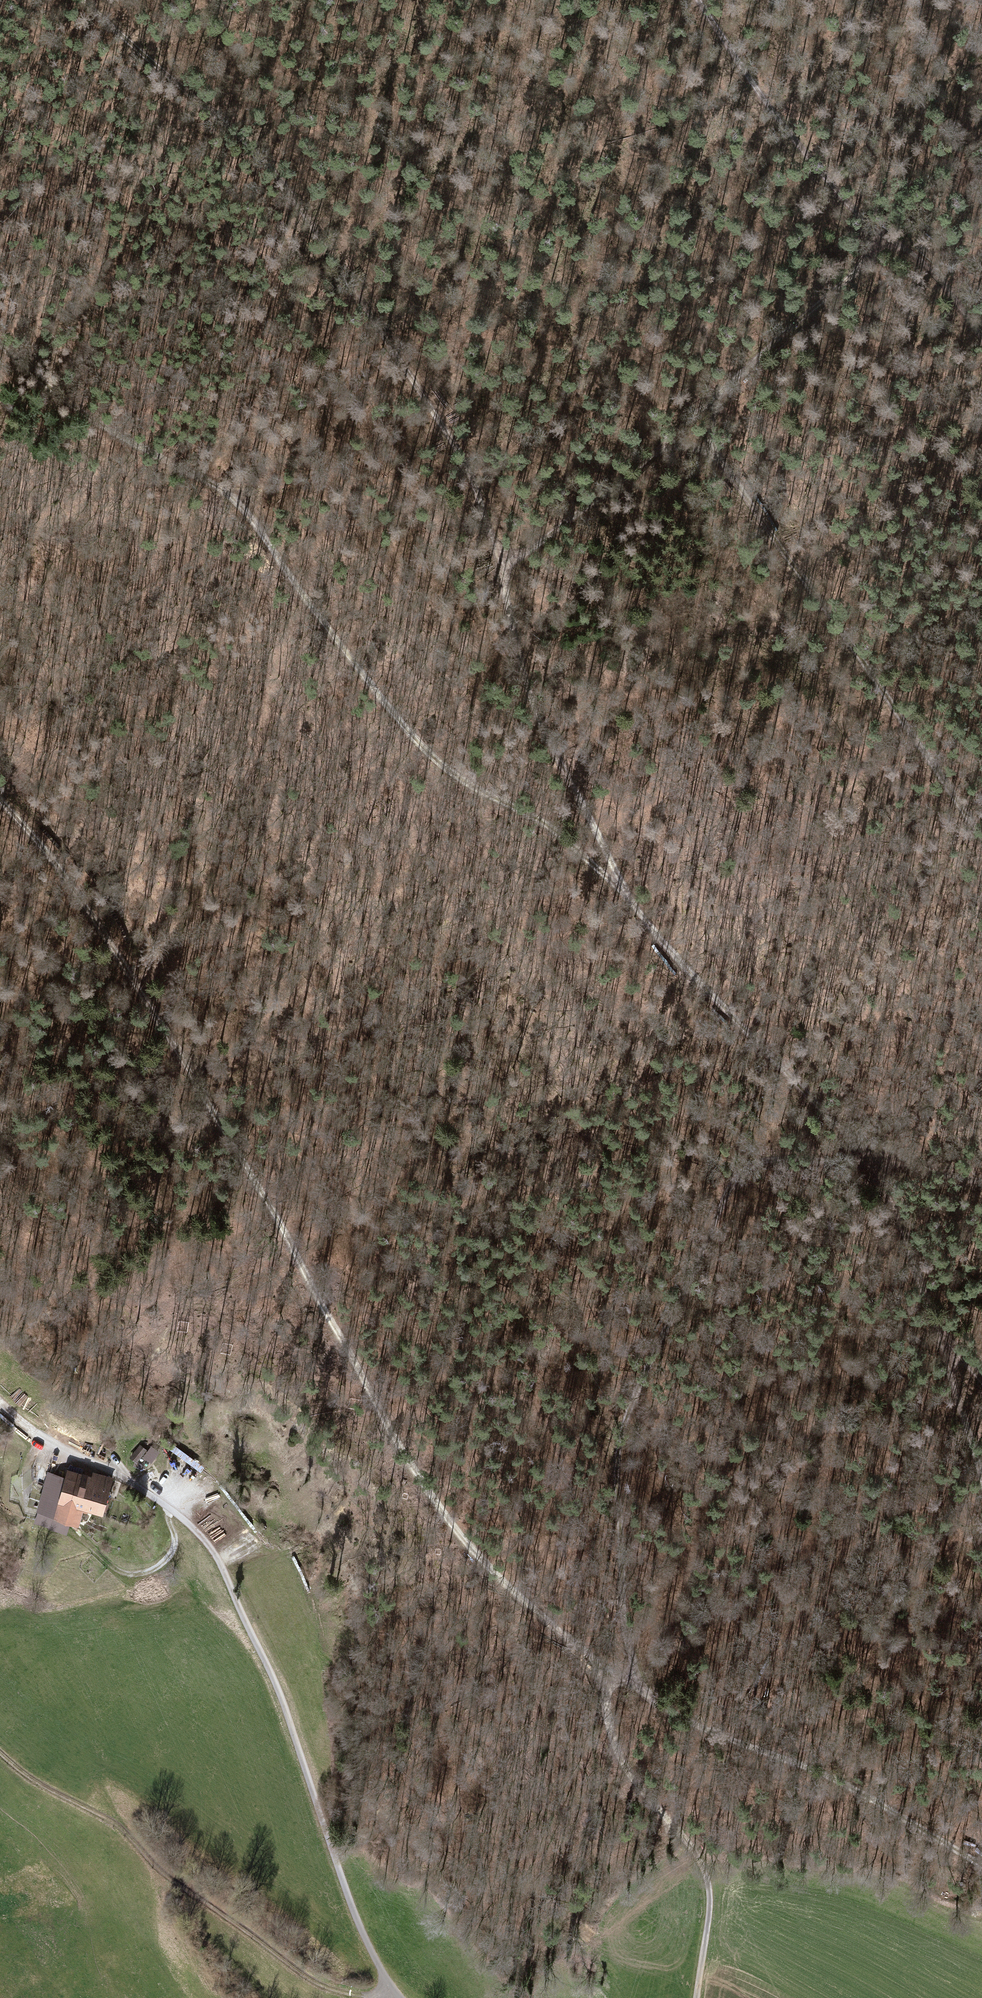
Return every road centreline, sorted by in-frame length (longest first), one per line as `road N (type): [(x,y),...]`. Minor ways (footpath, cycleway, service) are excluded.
road 1 (track): [(0,346),(69,402),(207,477),(272,548),(400,728),(465,782),(557,833),(622,892),(866,1155),(891,1193),(981,1459)]
road 2 (track): [(0,805),(127,943),(226,1102),(319,1308),(440,1517),(516,1601),(719,1743),(831,1785),(981,1863)]
road 3 (track): [(622,892),(543,707),(471,478),(281,182),(83,0)]
road 4 (track): [(981,1180),(821,1153),(773,1155),(715,1189),(617,1454),(633,1669),(609,1692),(604,1715),(636,1787),(695,1851)]
road 5 (residential): [(399,1997),(355,1917),(281,1697),(191,1519)]
road 6 (track): [(875,241),(708,406),(498,577)]
road 7 (track): [(709,447),(981,843)]
road 8 (track): [(392,1991),(335,1990),(305,1975),(162,1874),(121,1826),(25,1774),(0,1751)]
road 9 (track): [(694,0),(831,196)]
road 10 (track): [(191,1519),(0,1404)]
road 11 (track): [(981,335),(831,196)]
road 12 (residential): [(695,1997),(712,1890),(695,1851)]

